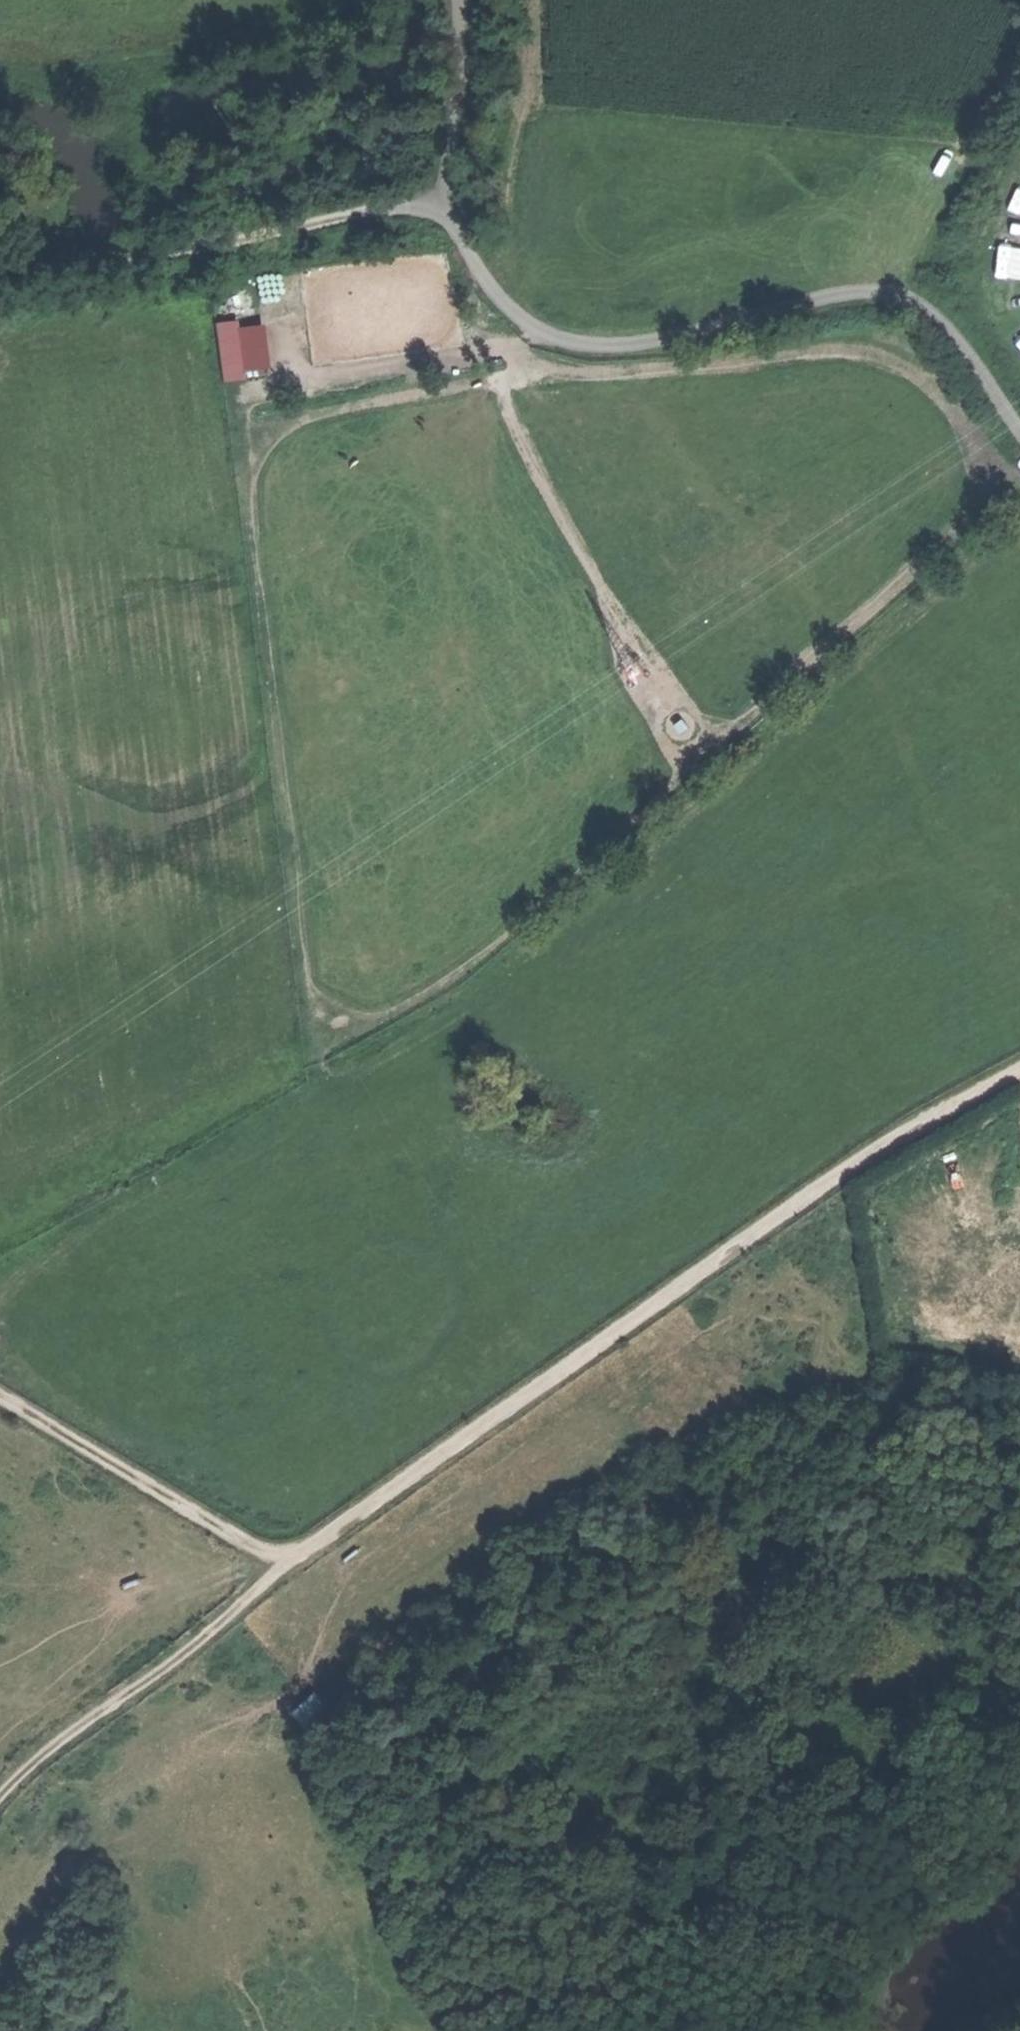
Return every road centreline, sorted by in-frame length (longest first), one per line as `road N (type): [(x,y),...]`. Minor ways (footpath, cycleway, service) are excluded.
road 1 (track): [(0,1804),(38,1762),(308,1549),(854,1162),(1019,1070)]
road 2 (track): [(457,197),(196,252),(0,265)]
road 3 (track): [(0,1397),(283,1569)]

